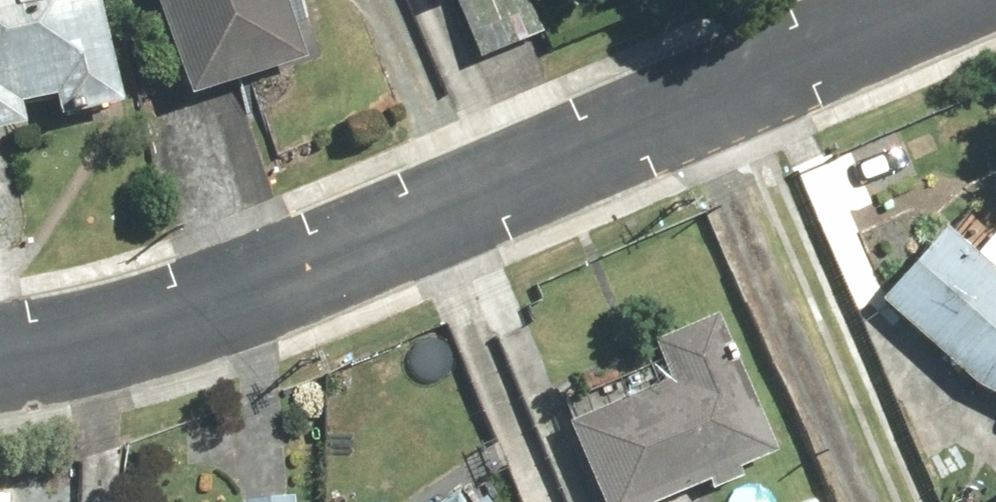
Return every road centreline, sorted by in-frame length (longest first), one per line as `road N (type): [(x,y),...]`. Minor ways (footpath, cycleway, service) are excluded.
road 1 (residential): [(0,361),(202,317),(323,271),(933,0)]

